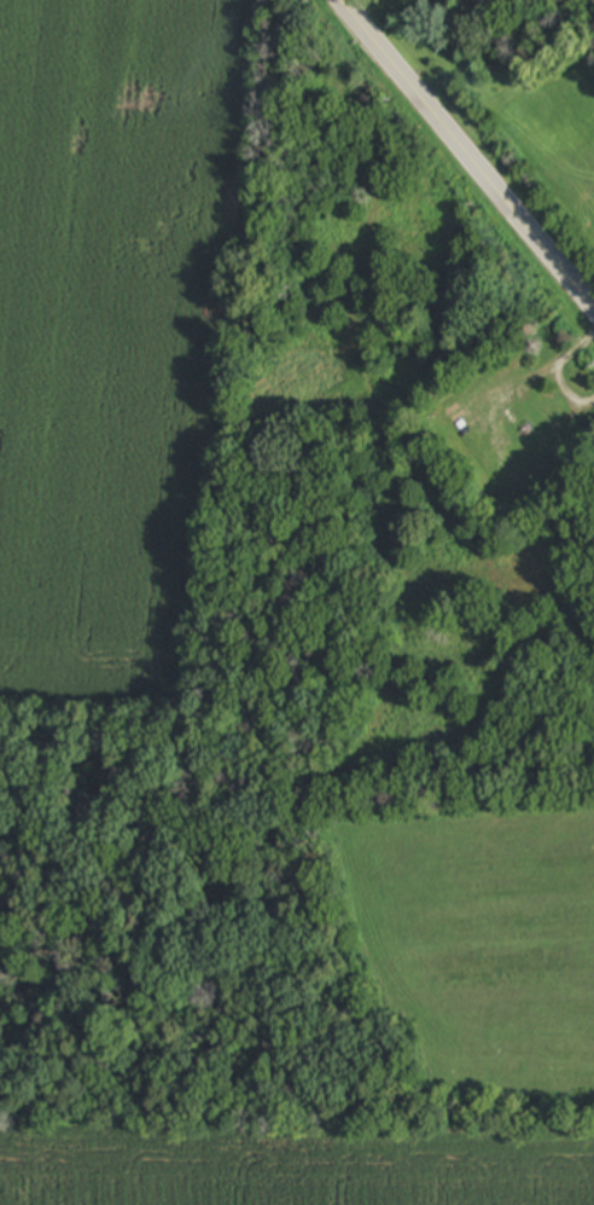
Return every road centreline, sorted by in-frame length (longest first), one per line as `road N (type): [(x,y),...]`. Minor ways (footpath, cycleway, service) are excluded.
road 1 (secondary): [(593,307),(337,0)]

